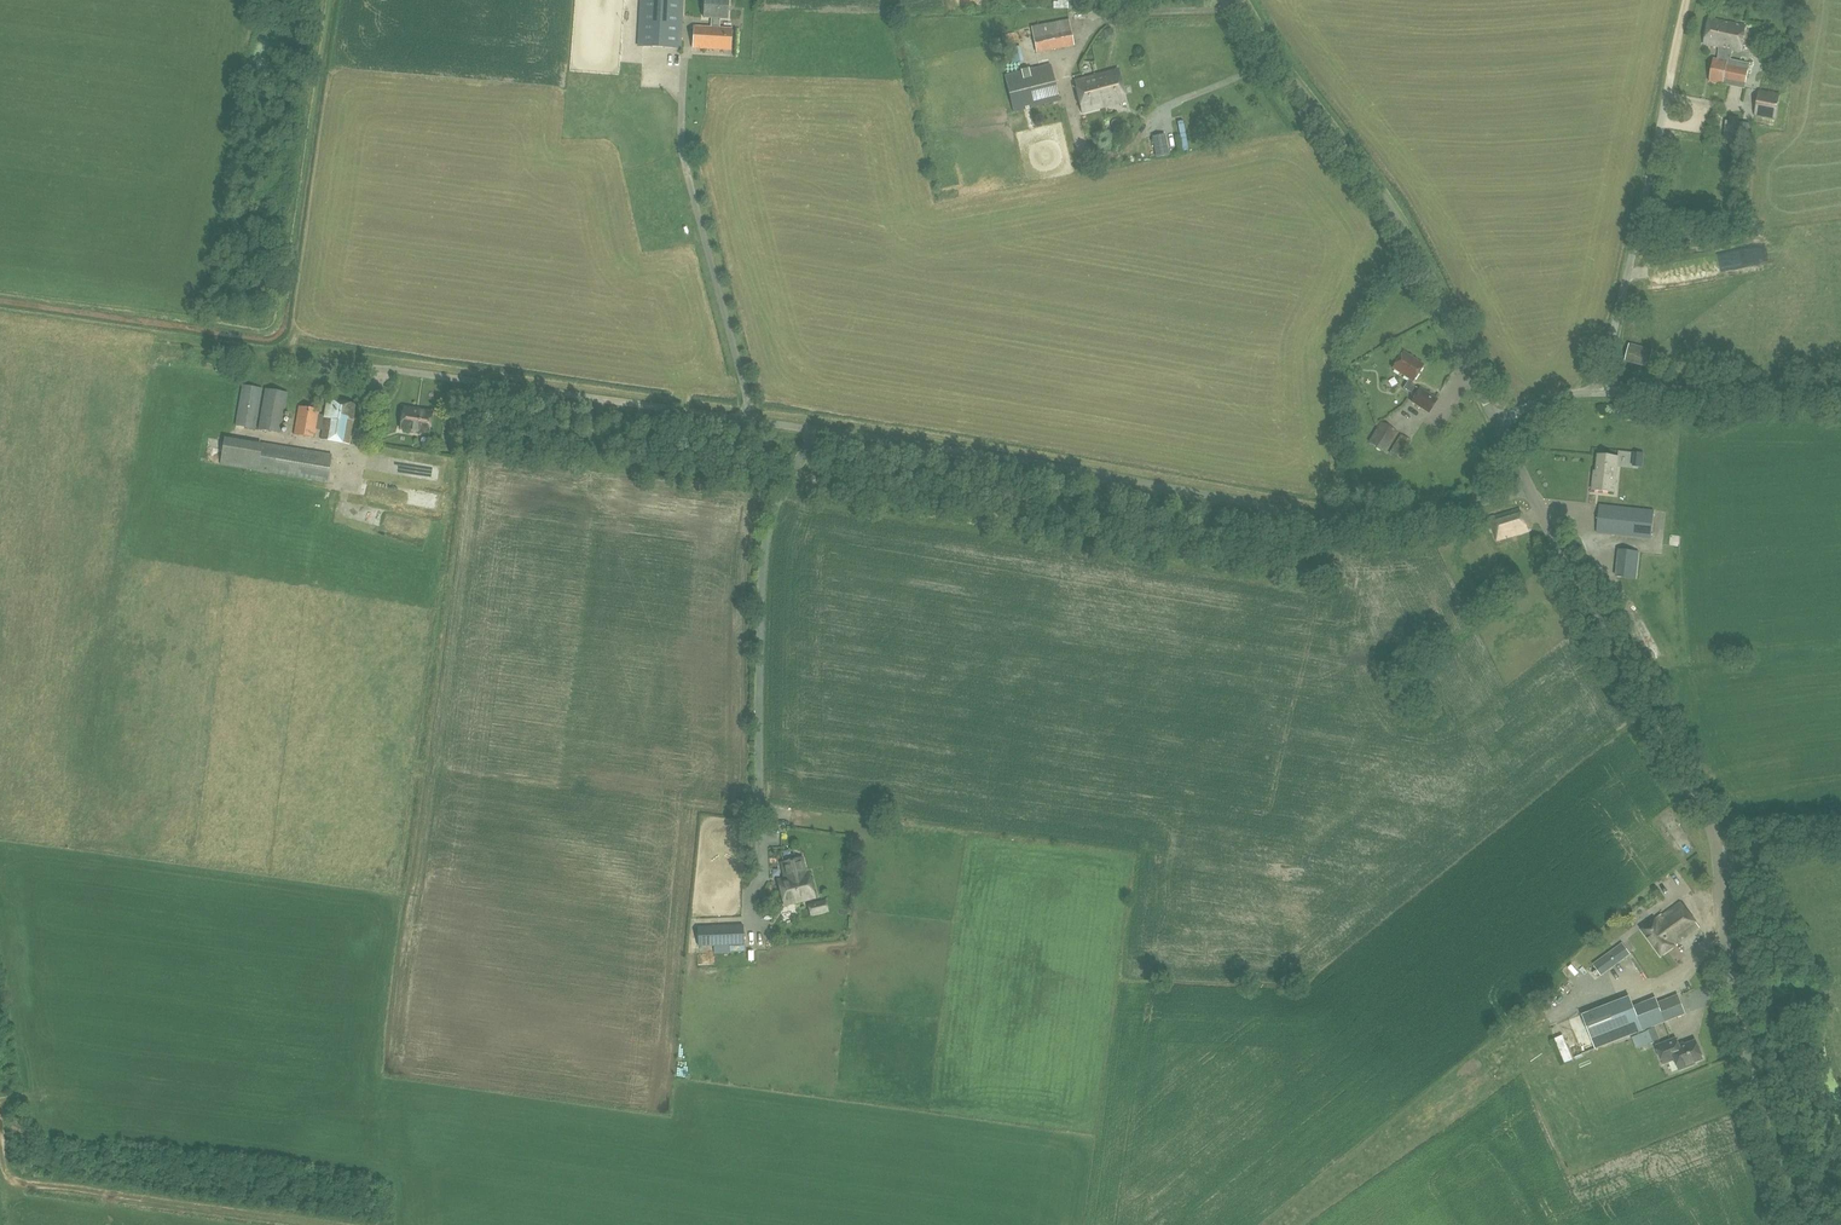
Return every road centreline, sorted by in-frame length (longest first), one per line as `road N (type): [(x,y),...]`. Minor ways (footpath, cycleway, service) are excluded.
road 1 (unclassified): [(1535,492),(1384,520),(1335,519),(822,429)]
road 2 (unclassified): [(1501,421),(1383,195),(1247,0)]
road 3 (unclassified): [(766,422),(315,358)]
road 4 (unclassified): [(1723,856),(1535,492)]
road 5 (unclassified): [(761,828),(771,548),(822,429)]
road 6 (track): [(0,1118),(3,1170),(15,1181),(339,1224)]
road 7 (unclassified): [(1809,1224),(1752,1044),(1723,856)]
road 8 (unclassified): [(1603,394),(1665,99)]
road 9 (unclassified): [(1603,394),(1840,392)]
road 10 (unclassified): [(766,422),(703,196)]

